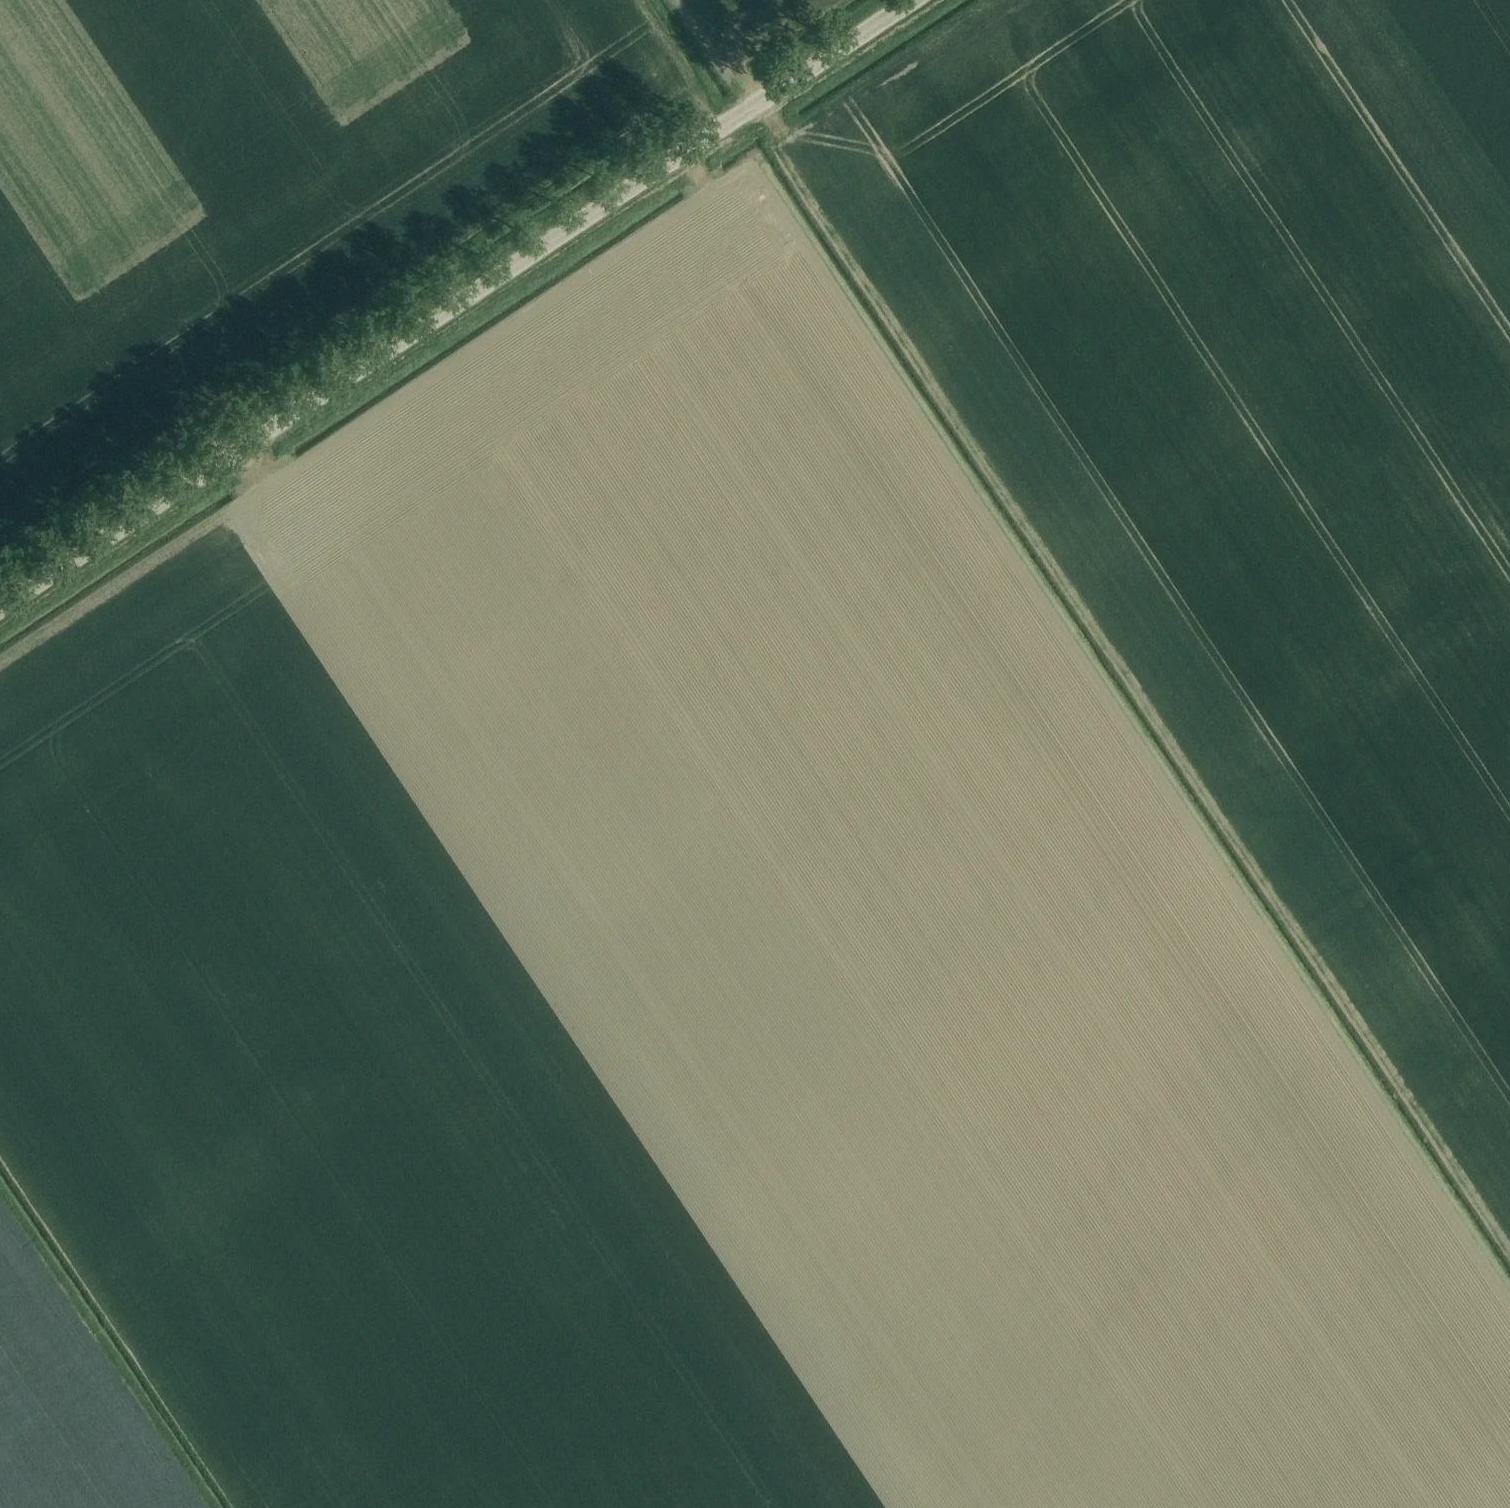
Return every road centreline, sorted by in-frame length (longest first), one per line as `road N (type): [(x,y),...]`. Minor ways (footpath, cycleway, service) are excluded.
road 1 (unclassified): [(0,609),(912,0)]

